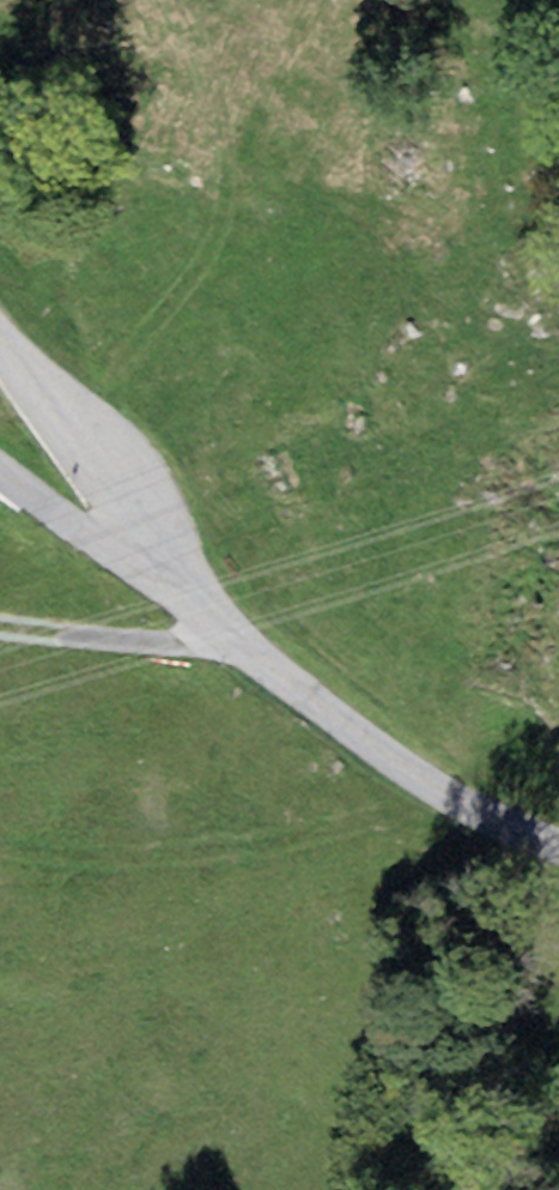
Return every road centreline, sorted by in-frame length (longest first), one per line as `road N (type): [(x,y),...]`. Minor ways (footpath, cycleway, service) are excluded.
road 1 (unclassified): [(167,565),(224,630),(345,725),(450,797),(558,852)]
road 2 (unclassified): [(0,342),(167,565)]
road 3 (track): [(224,630),(175,644),(0,635)]
road 4 (residential): [(0,466),(83,527),(167,565)]

